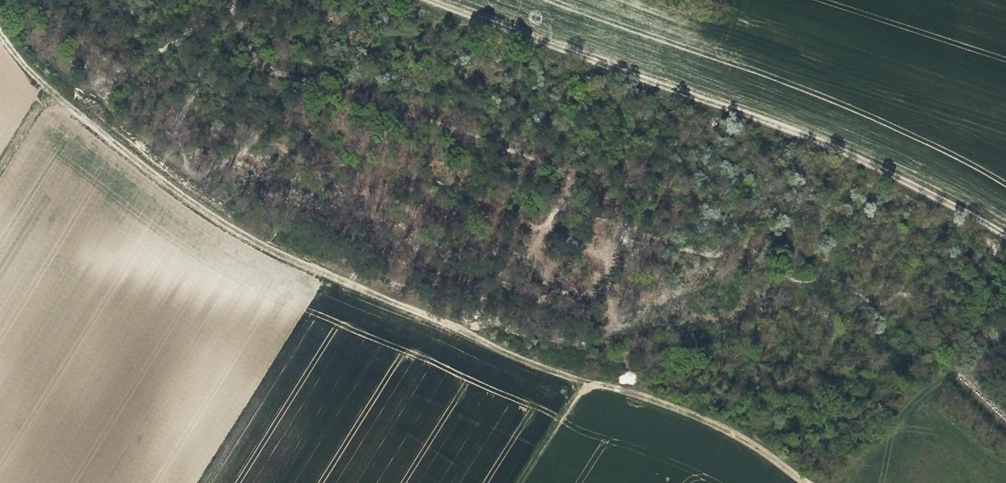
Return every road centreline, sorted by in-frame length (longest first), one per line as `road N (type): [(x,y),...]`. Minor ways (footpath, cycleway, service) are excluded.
road 1 (track): [(593,386),(243,234),(51,92),(0,26)]
road 2 (track): [(1005,233),(842,149),(428,0)]
road 3 (track): [(797,482),(734,428),(599,385),(578,394),(520,482)]
road 4 (track): [(77,113),(214,0)]

